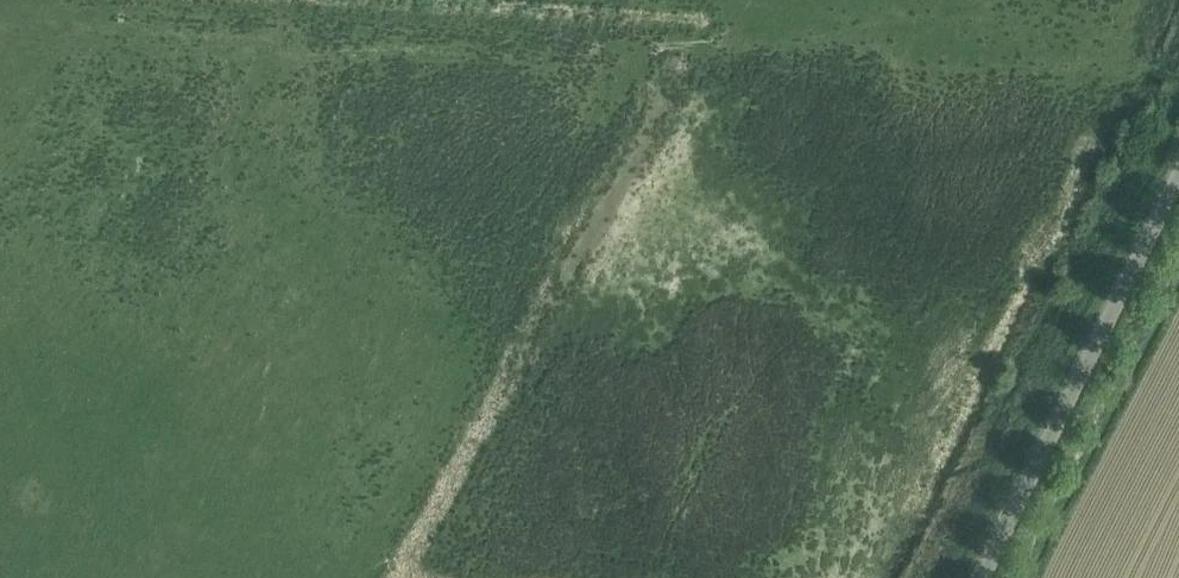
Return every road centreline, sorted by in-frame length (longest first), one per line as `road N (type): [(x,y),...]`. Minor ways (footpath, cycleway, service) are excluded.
road 1 (unclassified): [(983,577),(1178,175)]

